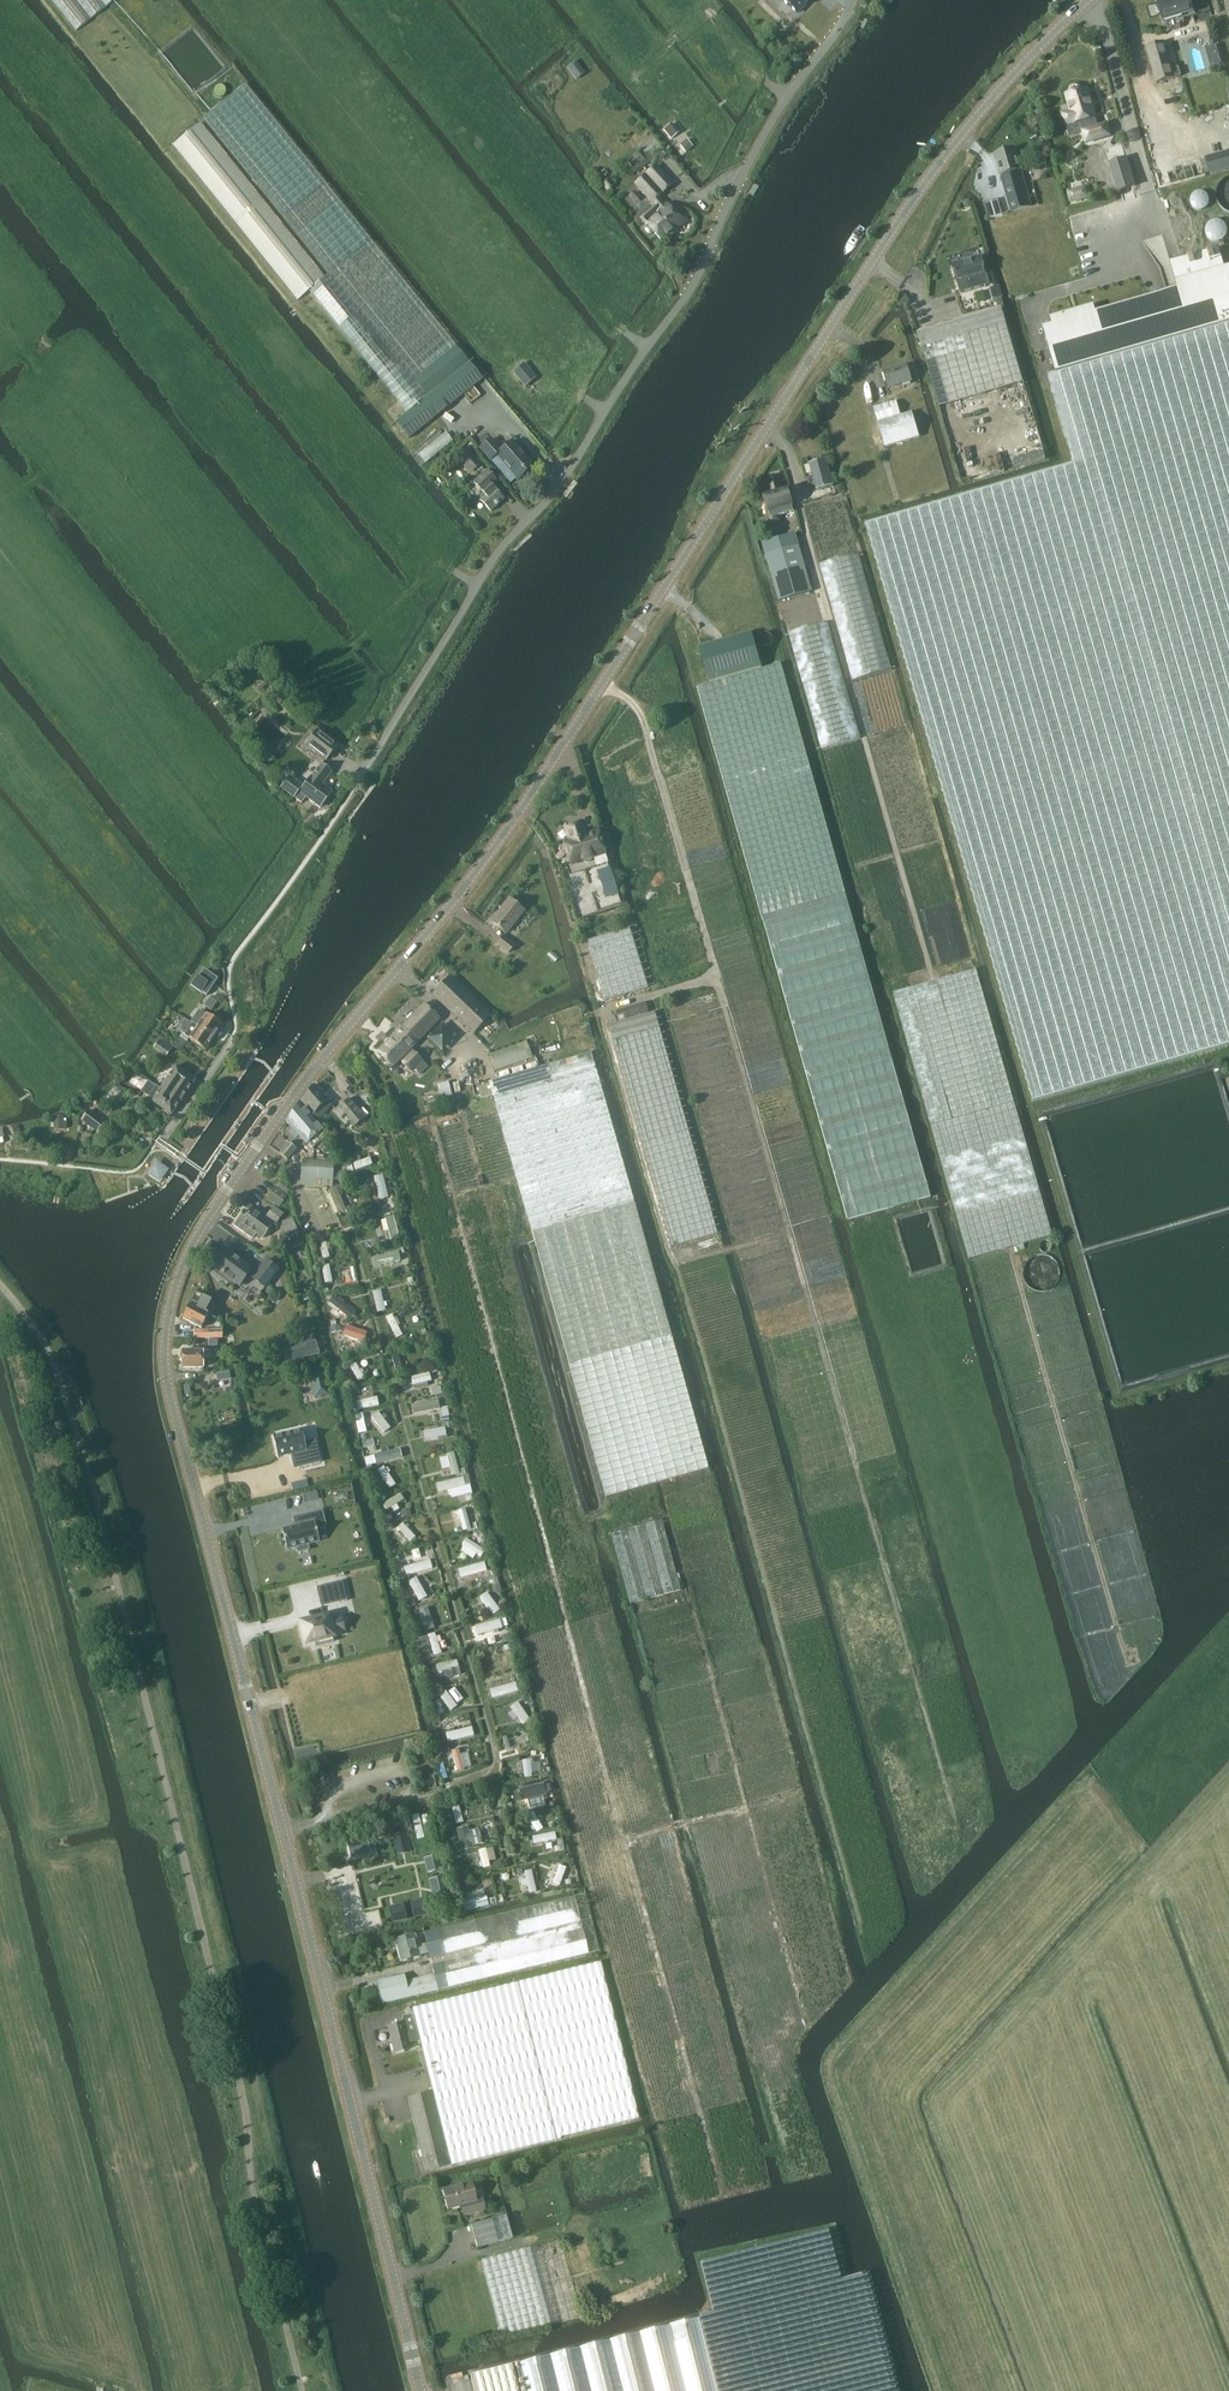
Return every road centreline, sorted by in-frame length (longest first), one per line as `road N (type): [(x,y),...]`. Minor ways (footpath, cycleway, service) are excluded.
road 1 (tertiary): [(421,2390),(174,1415),(168,1316),(210,1213),(298,1088),(521,809),(915,196),(972,120),(1087,0)]
road 2 (track): [(602,684),(633,702),(647,728),(955,1815)]
road 3 (track): [(712,2153),(433,1120),(459,1110),(452,1074),(474,1046)]
road 4 (unclassified): [(349,793),(485,572),(575,462),(681,302),(745,169),(854,0)]
road 5 (track): [(0,495),(77,450),(99,447),(340,653),(438,564),(477,586)]
road 6 (track): [(659,1483),(785,1948)]
road 7 (residential): [(236,1033),(158,1140)]
road 8 (track): [(747,1808),(626,1842)]

